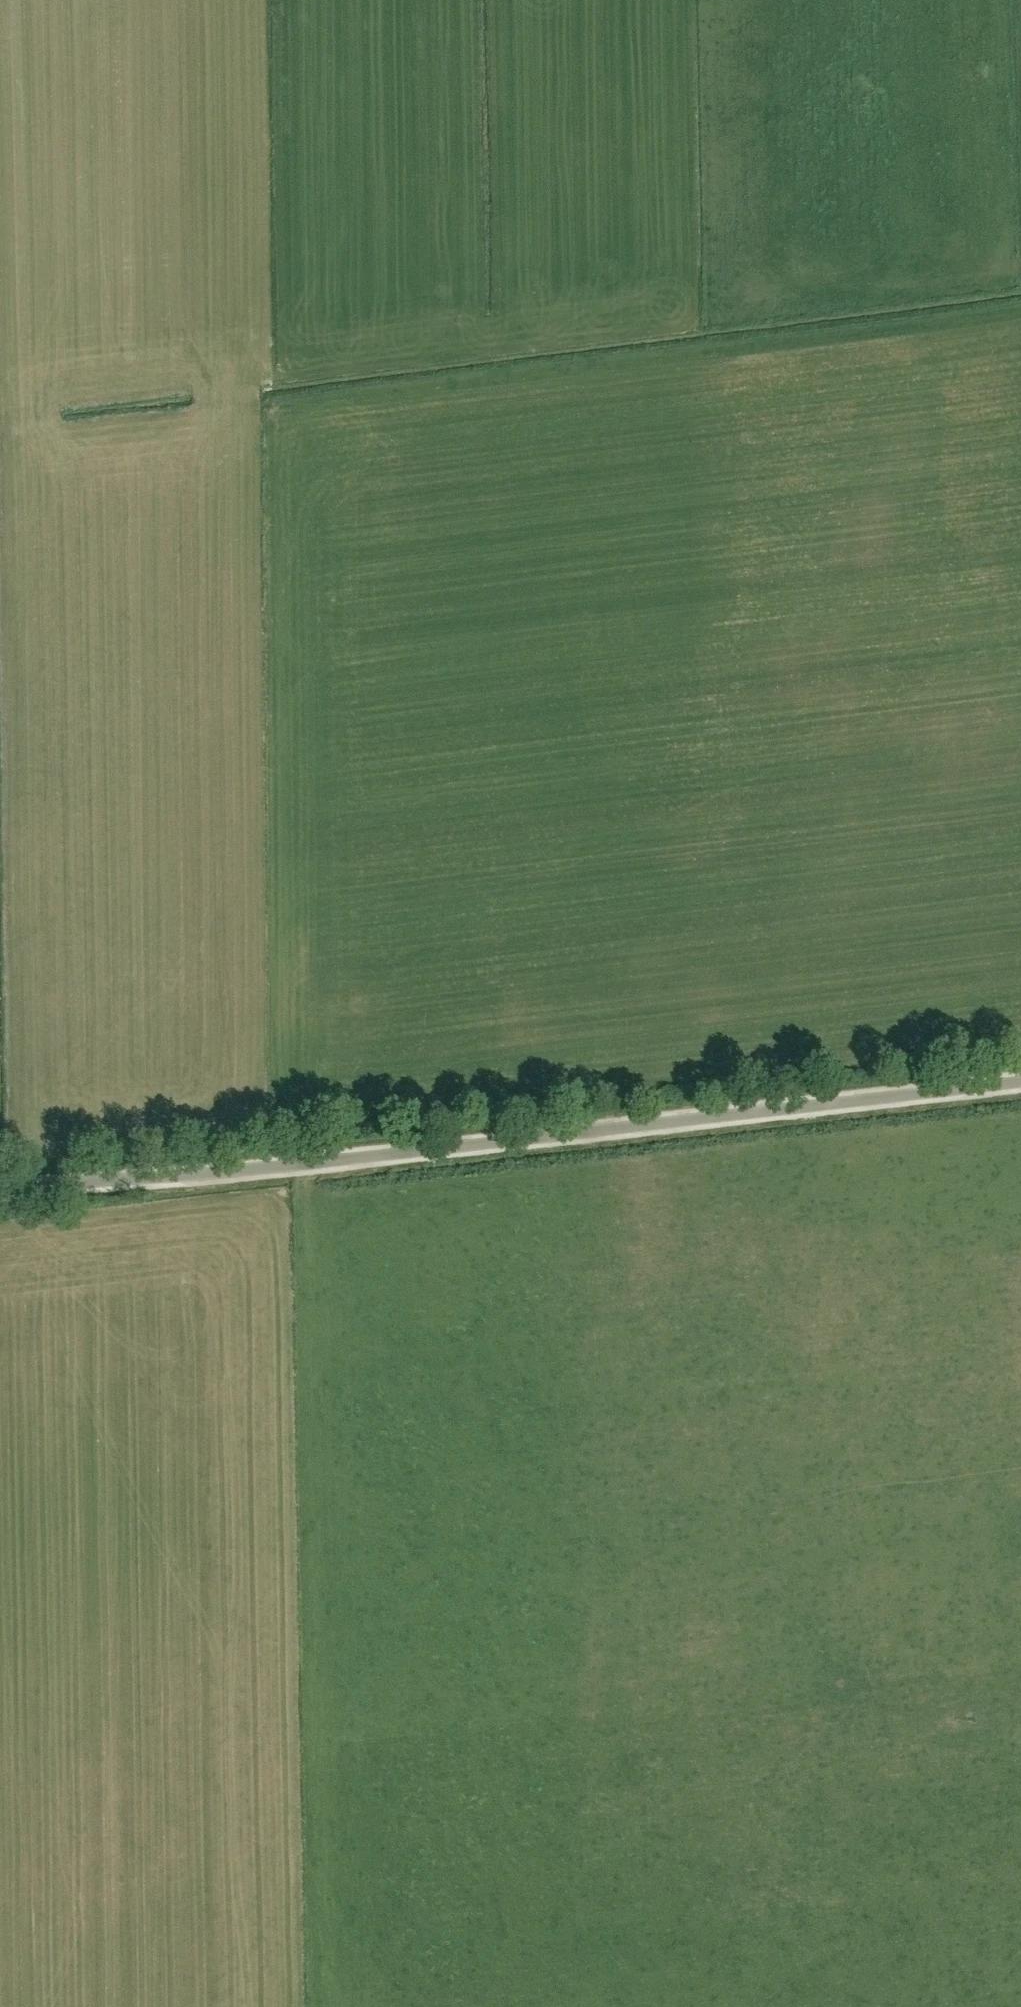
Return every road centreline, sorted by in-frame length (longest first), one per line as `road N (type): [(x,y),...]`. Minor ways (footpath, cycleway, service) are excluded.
road 1 (unclassified): [(0,1196),(1020,1083)]

